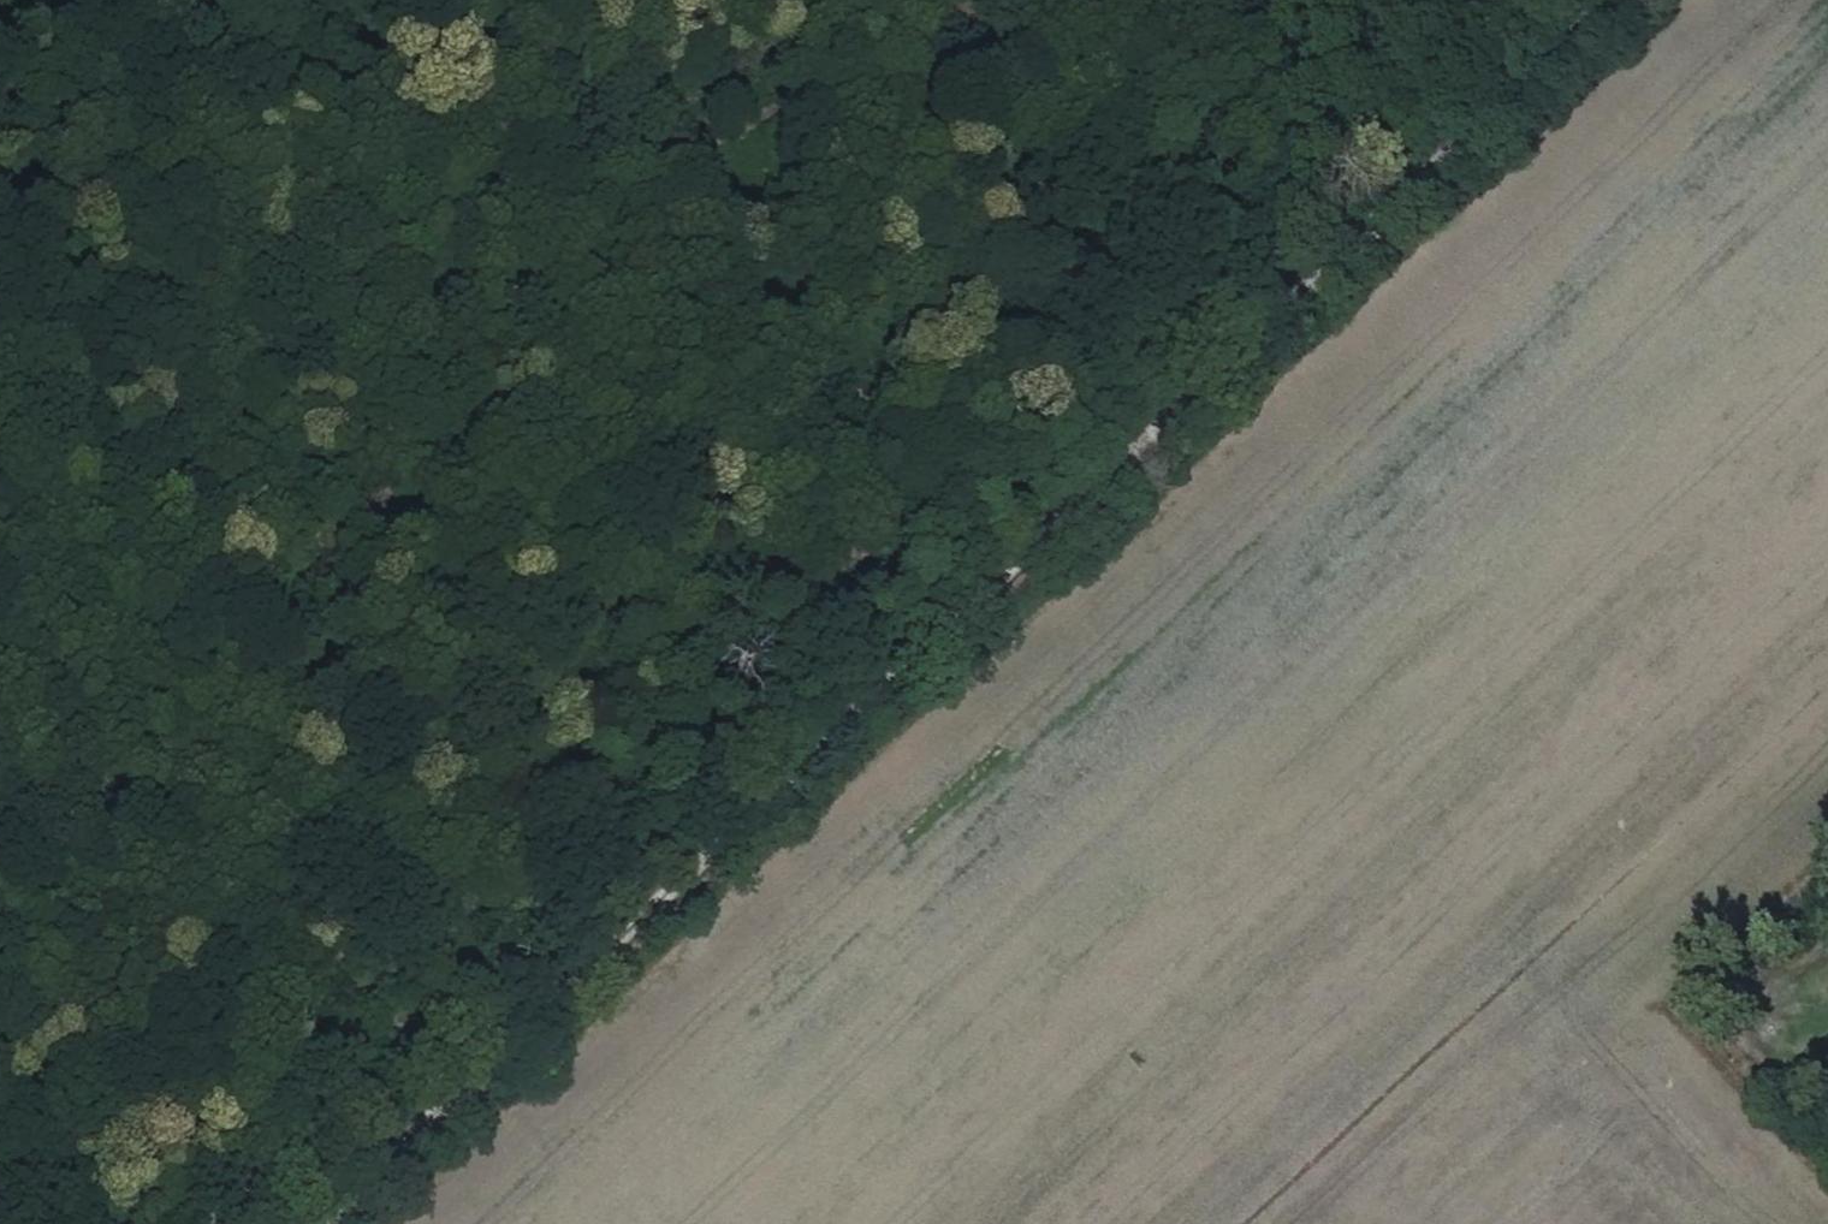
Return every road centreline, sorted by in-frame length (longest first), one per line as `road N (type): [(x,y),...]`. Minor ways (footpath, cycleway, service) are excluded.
road 1 (track): [(1610,0),(300,1223)]

